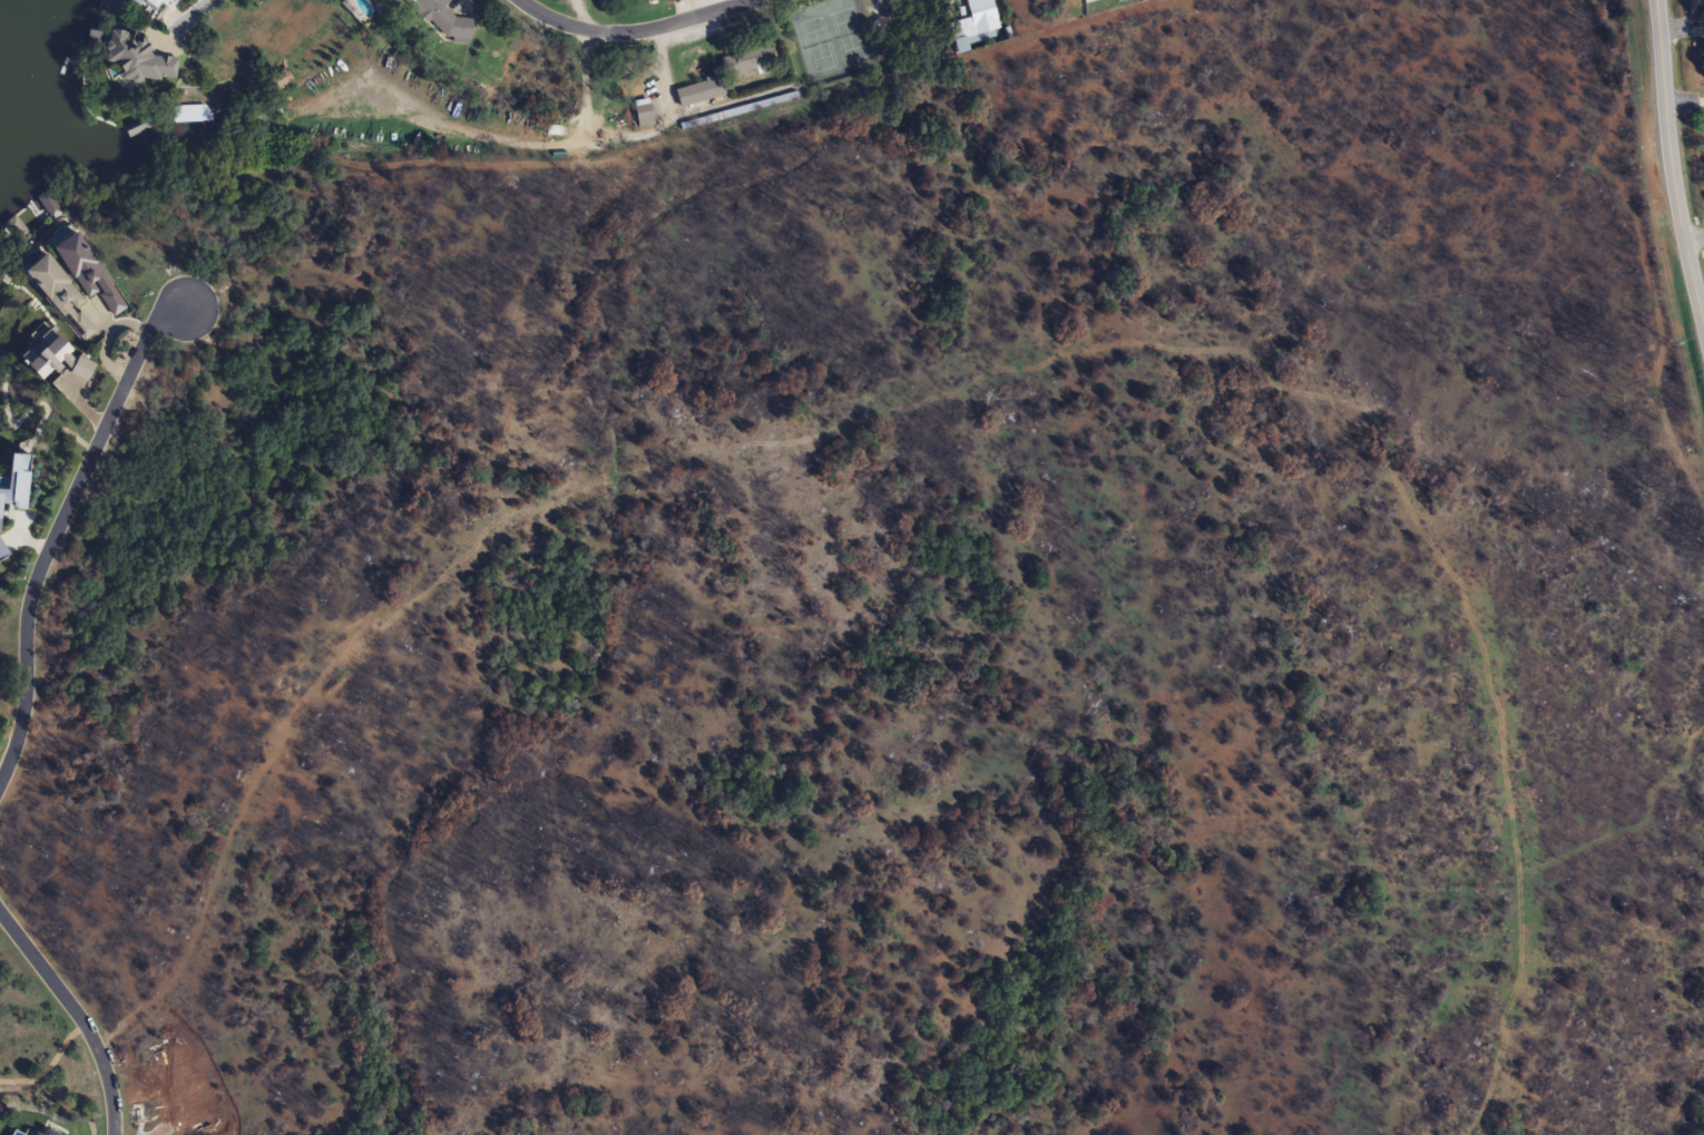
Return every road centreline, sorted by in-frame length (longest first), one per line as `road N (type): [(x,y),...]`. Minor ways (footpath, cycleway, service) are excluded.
road 1 (residential): [(0,777),(17,742),(27,614),(48,544),(151,331),(184,306)]
road 2 (tertiary): [(1656,0),(1667,148),(1703,335)]
road 3 (residential): [(113,1134),(99,1053),(0,914)]
road 4 (residential): [(518,0),(606,35),(753,0)]

